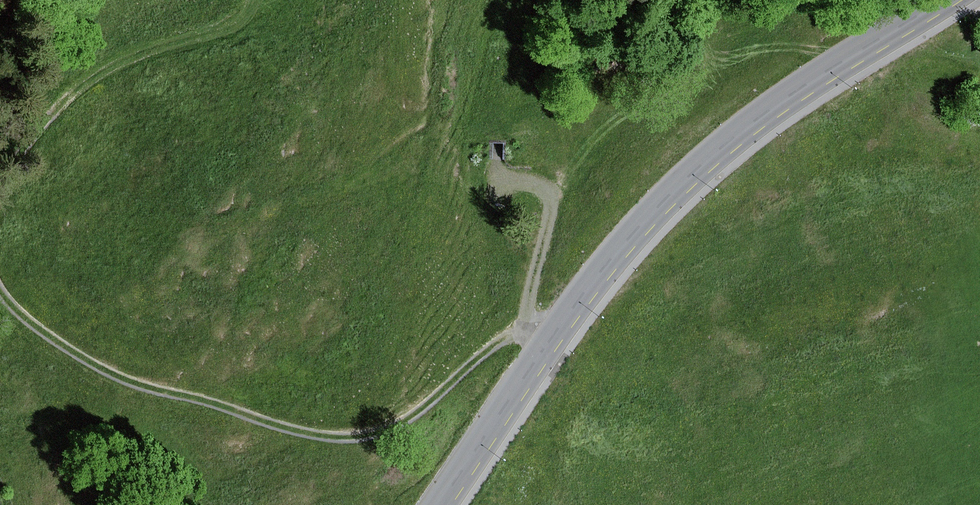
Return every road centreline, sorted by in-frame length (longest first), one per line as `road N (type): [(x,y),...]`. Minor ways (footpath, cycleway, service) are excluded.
road 1 (tertiary): [(943,0),(750,125),(663,201),(551,339),(438,504)]
road 2 (track): [(14,310),(71,353),(134,383),(302,431),(353,437),(401,421),(519,326)]
road 3 (track): [(0,193),(41,117),(103,73),(238,12),(242,0)]
road 4 (track): [(519,326),(556,200),(552,187),(501,177)]

